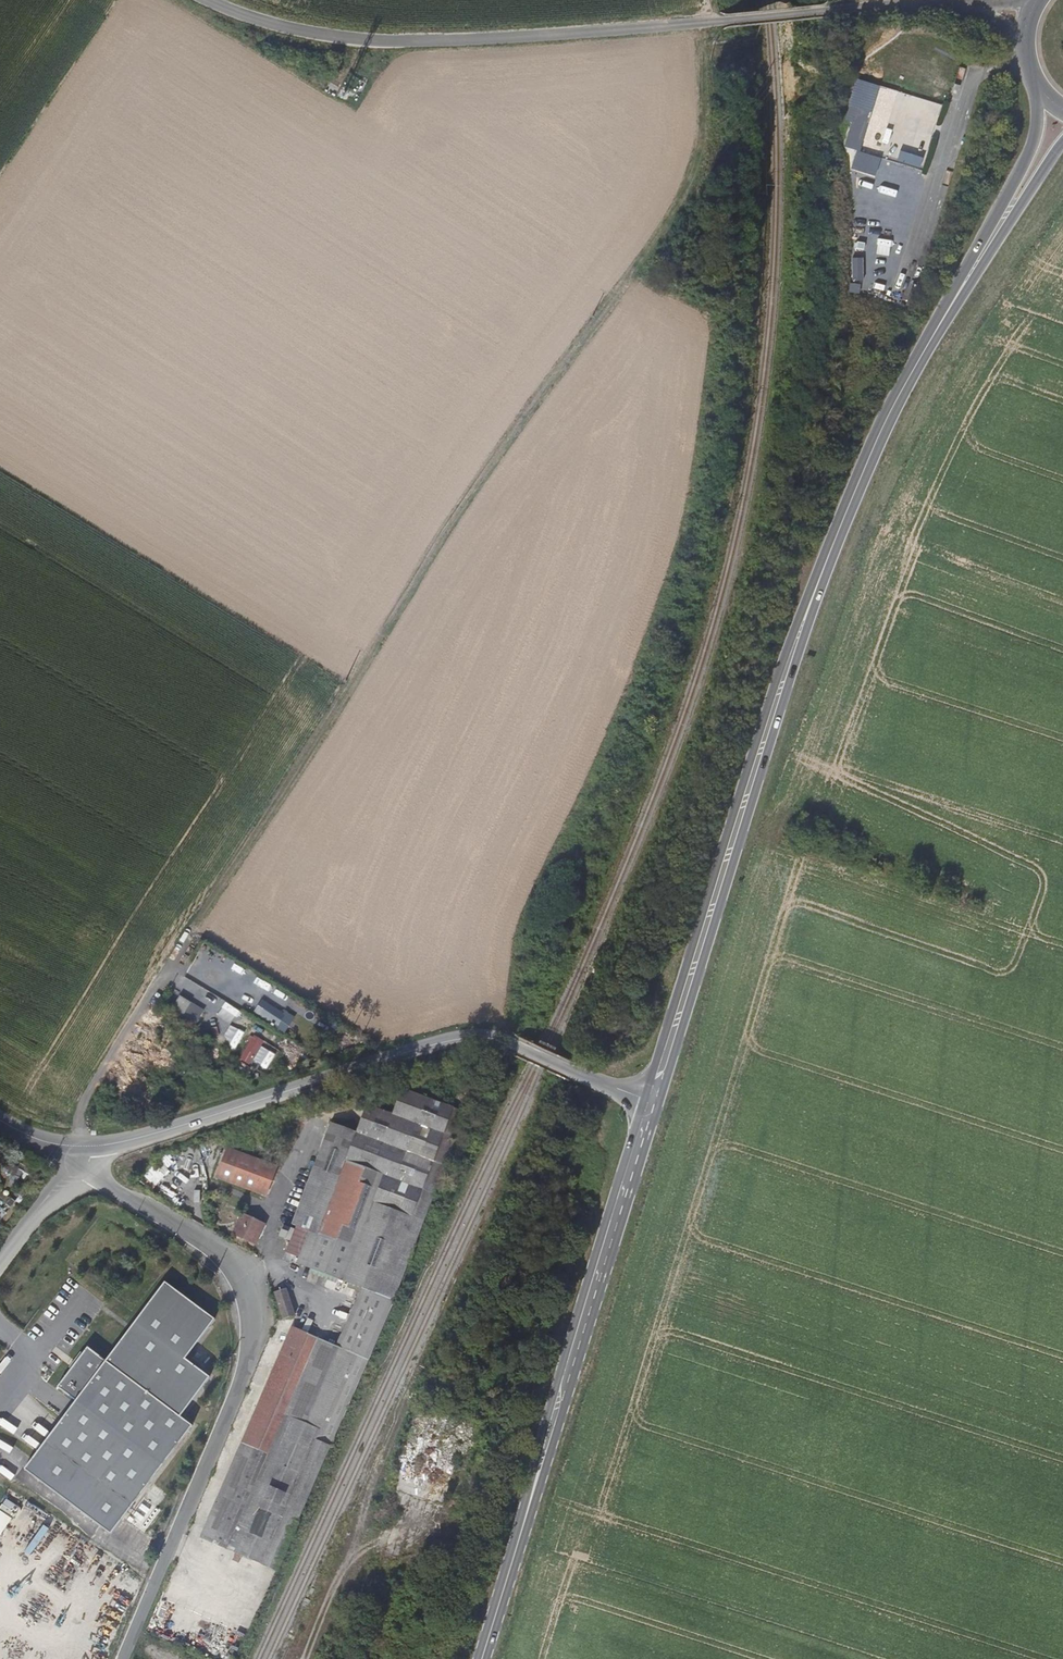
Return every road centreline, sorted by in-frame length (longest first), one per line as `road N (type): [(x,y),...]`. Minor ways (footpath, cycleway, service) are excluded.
road 1 (track): [(711,0),(700,143),(684,196),(394,615),(169,963)]
road 2 (unclassified): [(208,0),(300,32),(382,40),(940,2)]
road 3 (residential): [(126,1658),(244,1376),(252,1326),(225,1257),(91,1167)]
road 4 (tertiary): [(644,1102),(515,1045),(472,1040),(88,1148)]
road 5 (secondary): [(658,1107),(814,594)]
road 6 (secondary): [(814,594),(769,706),(644,1102)]
road 7 (secondary): [(644,1102),(528,1514)]
road 8 (secondary): [(528,1514),(658,1107)]
road 9 (secondary): [(1036,89),(1039,121),(1029,153),(913,370)]
road 10 (secondary): [(913,370),(1062,145)]
road 11 (secondary): [(913,370),(814,594)]
road 12 (secondary): [(483,1658),(528,1514)]
road 13 (unclassified): [(91,1167),(47,1203),(0,1261)]
road 14 (track): [(362,1544),(312,1658)]

